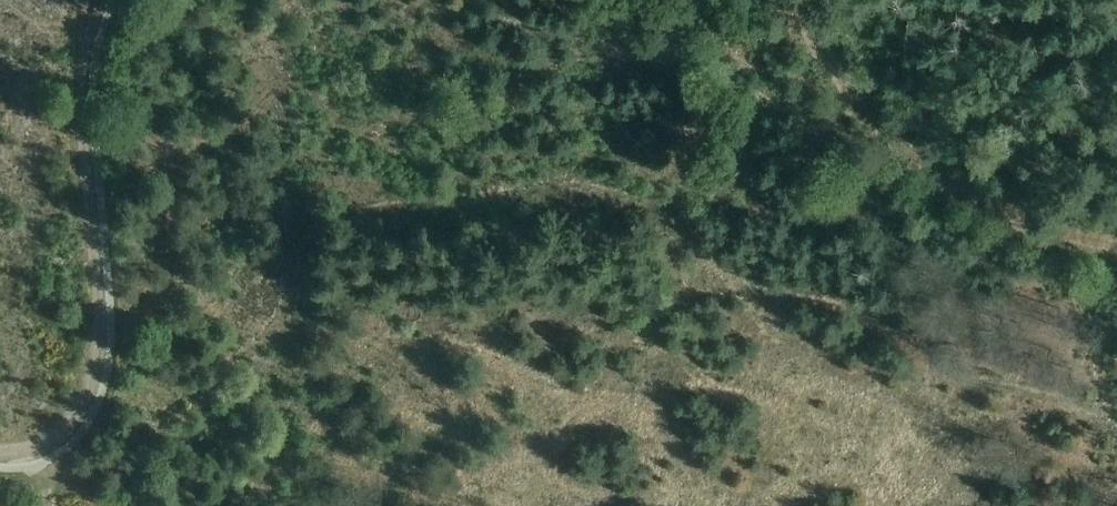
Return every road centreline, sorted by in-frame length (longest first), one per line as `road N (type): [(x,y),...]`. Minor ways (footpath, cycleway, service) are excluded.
road 1 (track): [(86,33),(81,109),(98,327),(94,367),(61,432),(37,448),(0,453)]
road 2 (track): [(1116,243),(1050,225),(968,186),(880,121),(789,0)]

